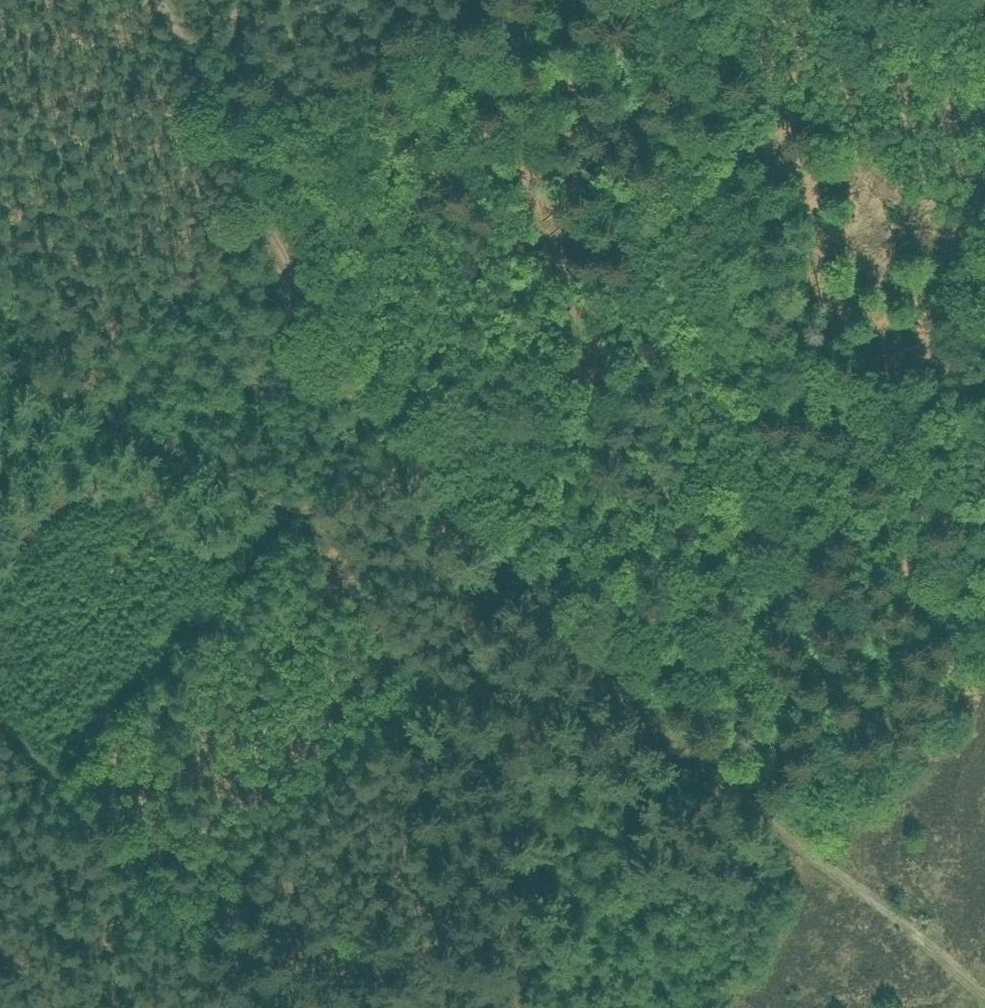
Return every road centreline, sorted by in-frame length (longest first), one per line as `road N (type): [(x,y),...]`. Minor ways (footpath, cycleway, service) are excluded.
road 1 (track): [(566,627),(822,856),(984,982)]
road 2 (track): [(408,454),(390,486),(361,501),(299,508),(0,368)]
road 3 (track): [(218,112),(311,304),(408,454)]
road 4 (track): [(0,731),(249,1007)]
road 5 (track): [(408,454),(463,523),(566,627)]

